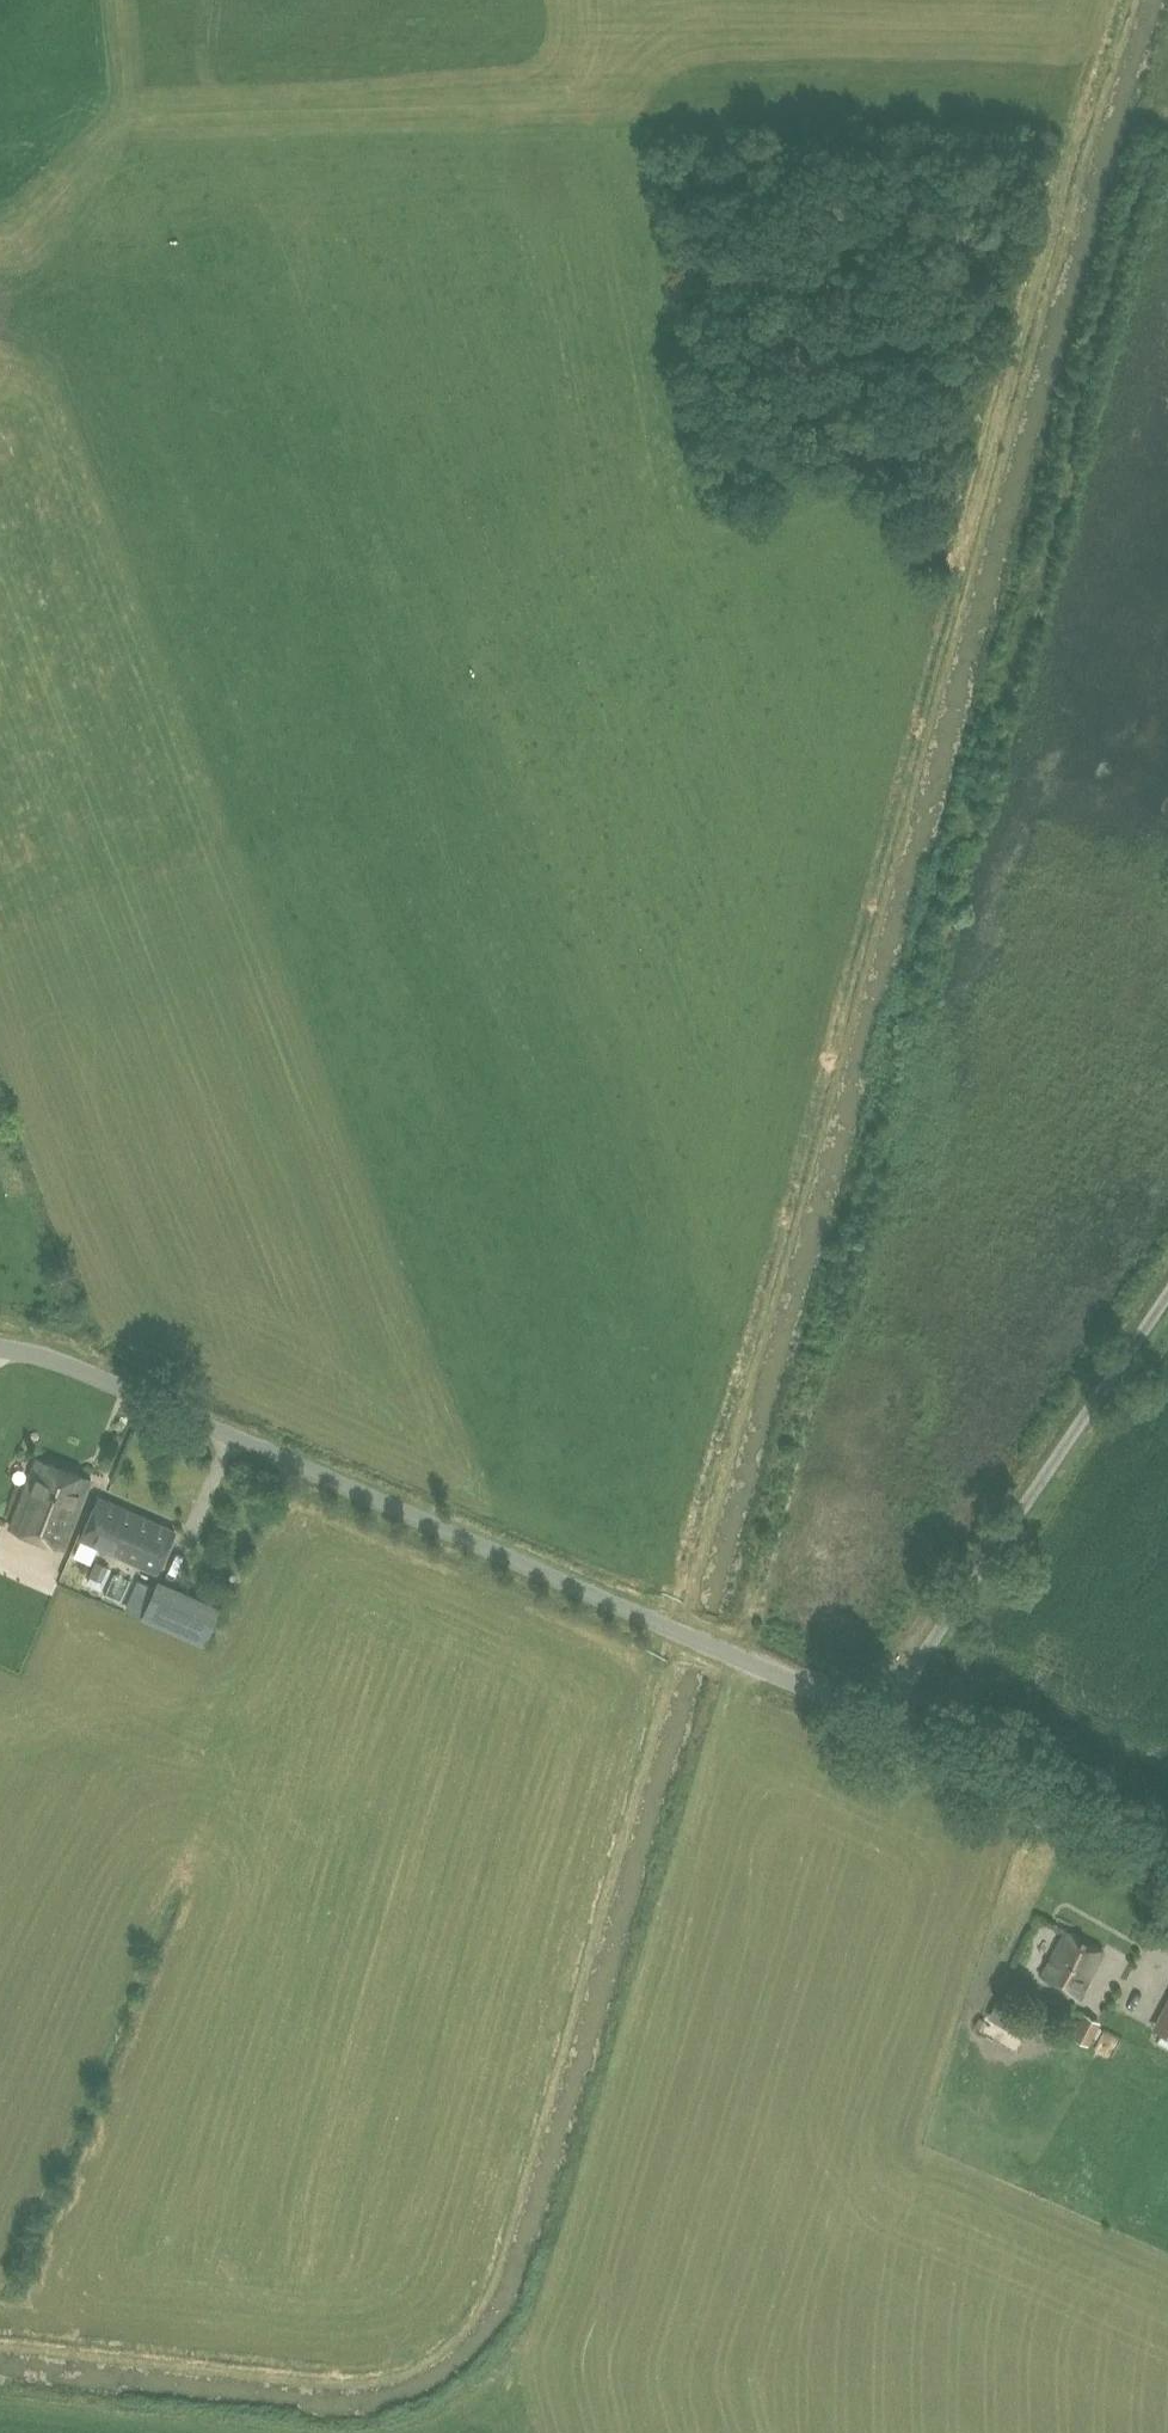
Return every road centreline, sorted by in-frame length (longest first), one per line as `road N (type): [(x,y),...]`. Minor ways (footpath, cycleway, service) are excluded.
road 1 (unclassified): [(1167,1828),(48,1359),(0,1349)]

